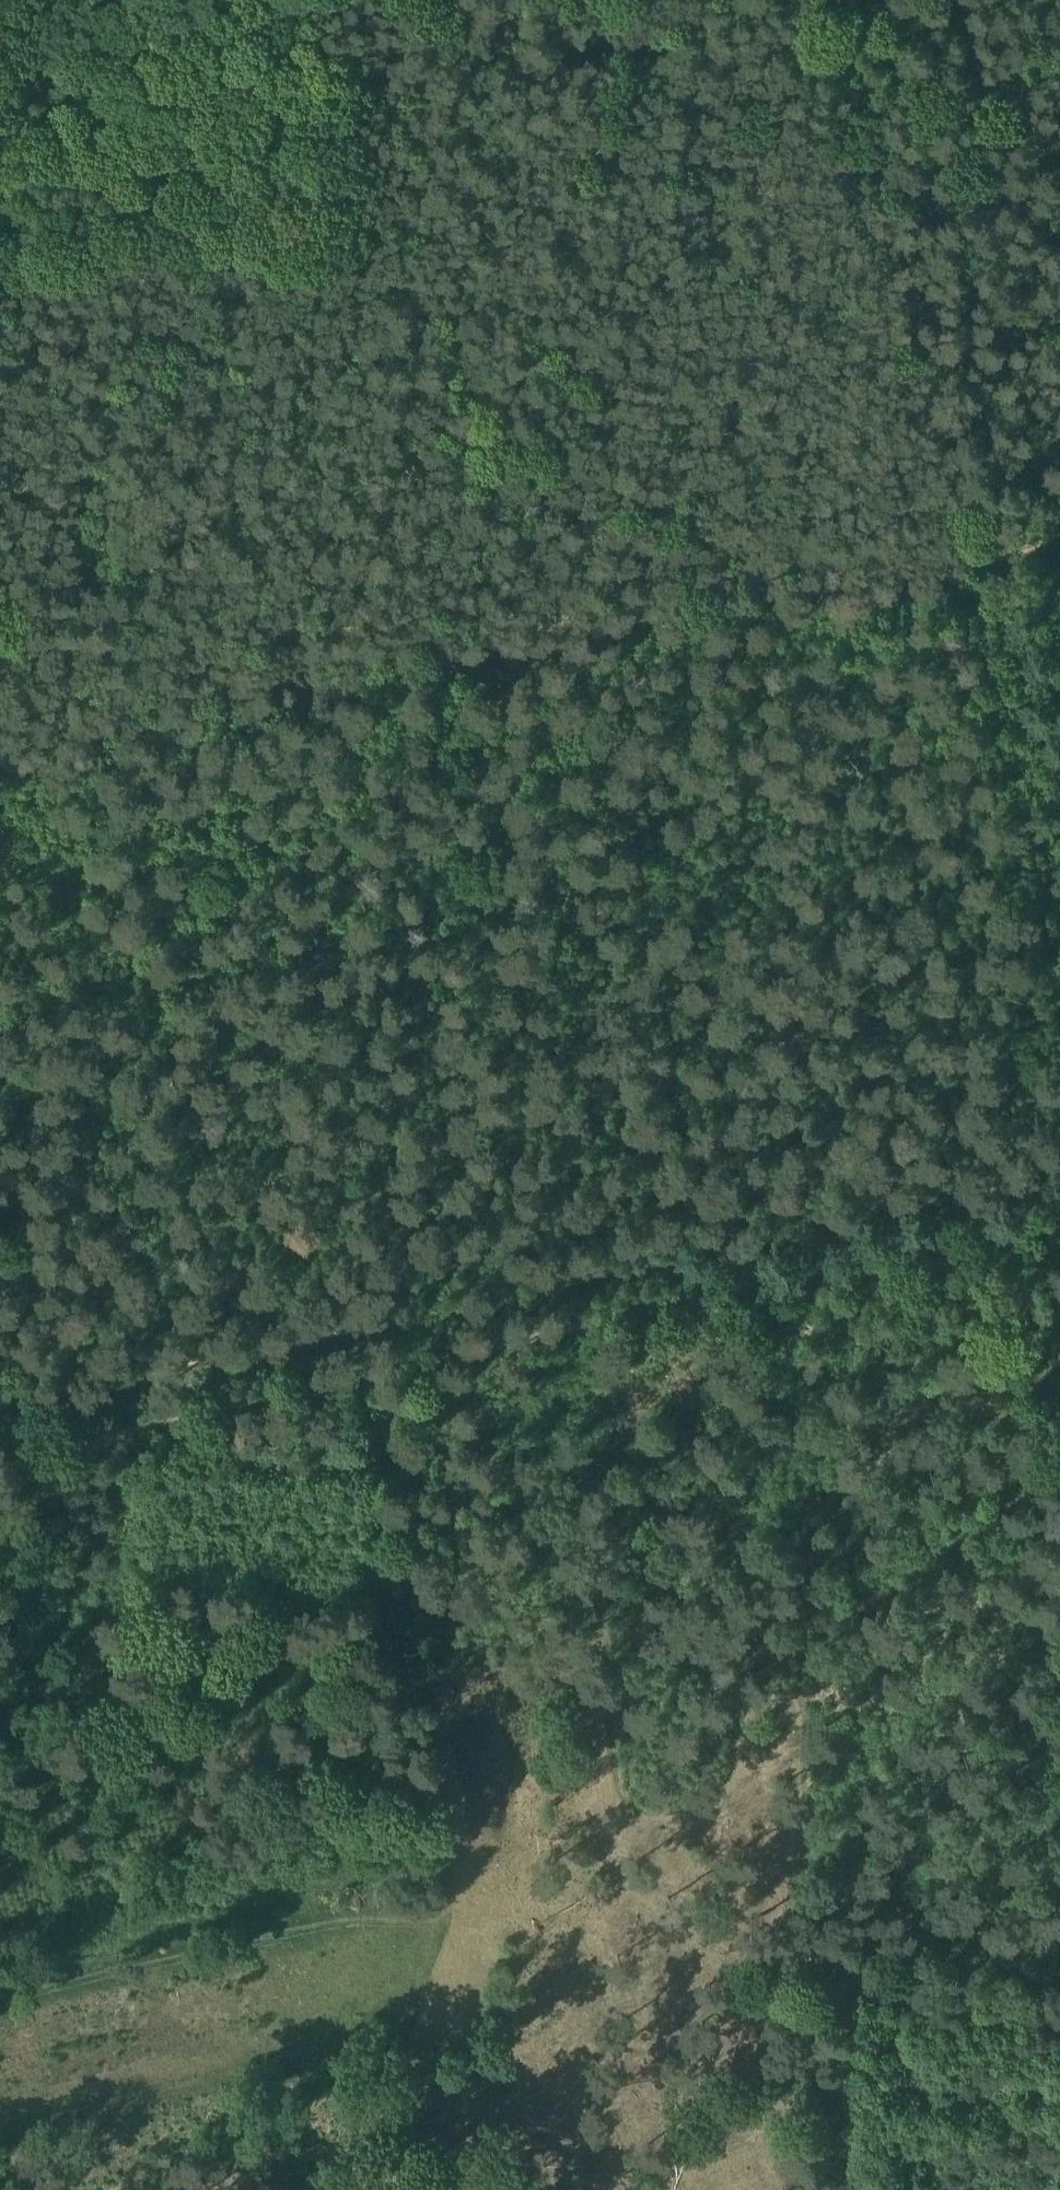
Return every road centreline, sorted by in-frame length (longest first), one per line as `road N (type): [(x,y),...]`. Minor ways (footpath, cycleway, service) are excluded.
road 1 (track): [(1059,1215),(293,1378),(236,1383),(0,1440)]
road 2 (track): [(0,728),(1059,541)]
road 3 (track): [(828,36),(958,560)]
road 4 (track): [(979,556),(1059,987)]

